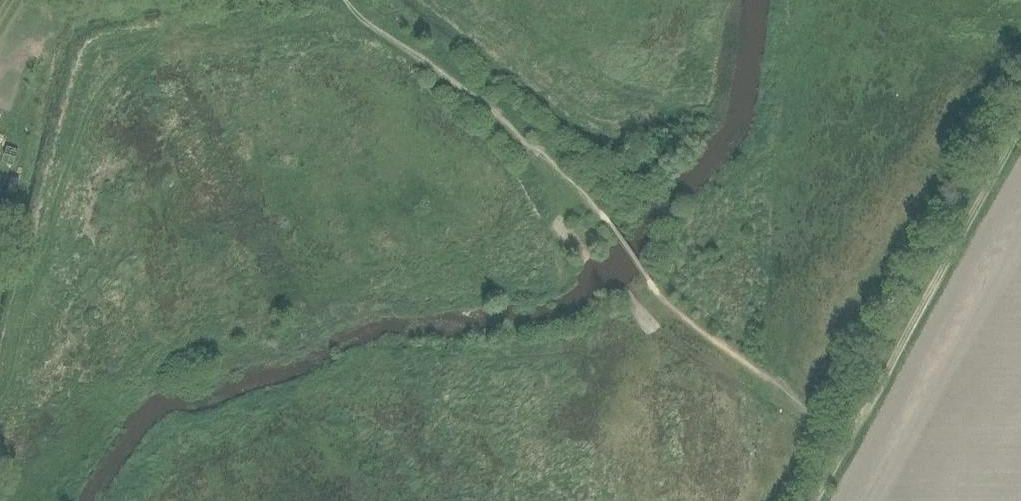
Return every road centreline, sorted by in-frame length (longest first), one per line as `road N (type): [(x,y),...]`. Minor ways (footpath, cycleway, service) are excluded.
road 1 (track): [(848,434),(821,432),(653,329),(560,224),(533,150)]
road 2 (track): [(21,316),(88,110),(120,69),(171,31),(167,0)]
road 3 (track): [(1020,129),(848,434)]
road 4 (track): [(533,150),(347,0)]

